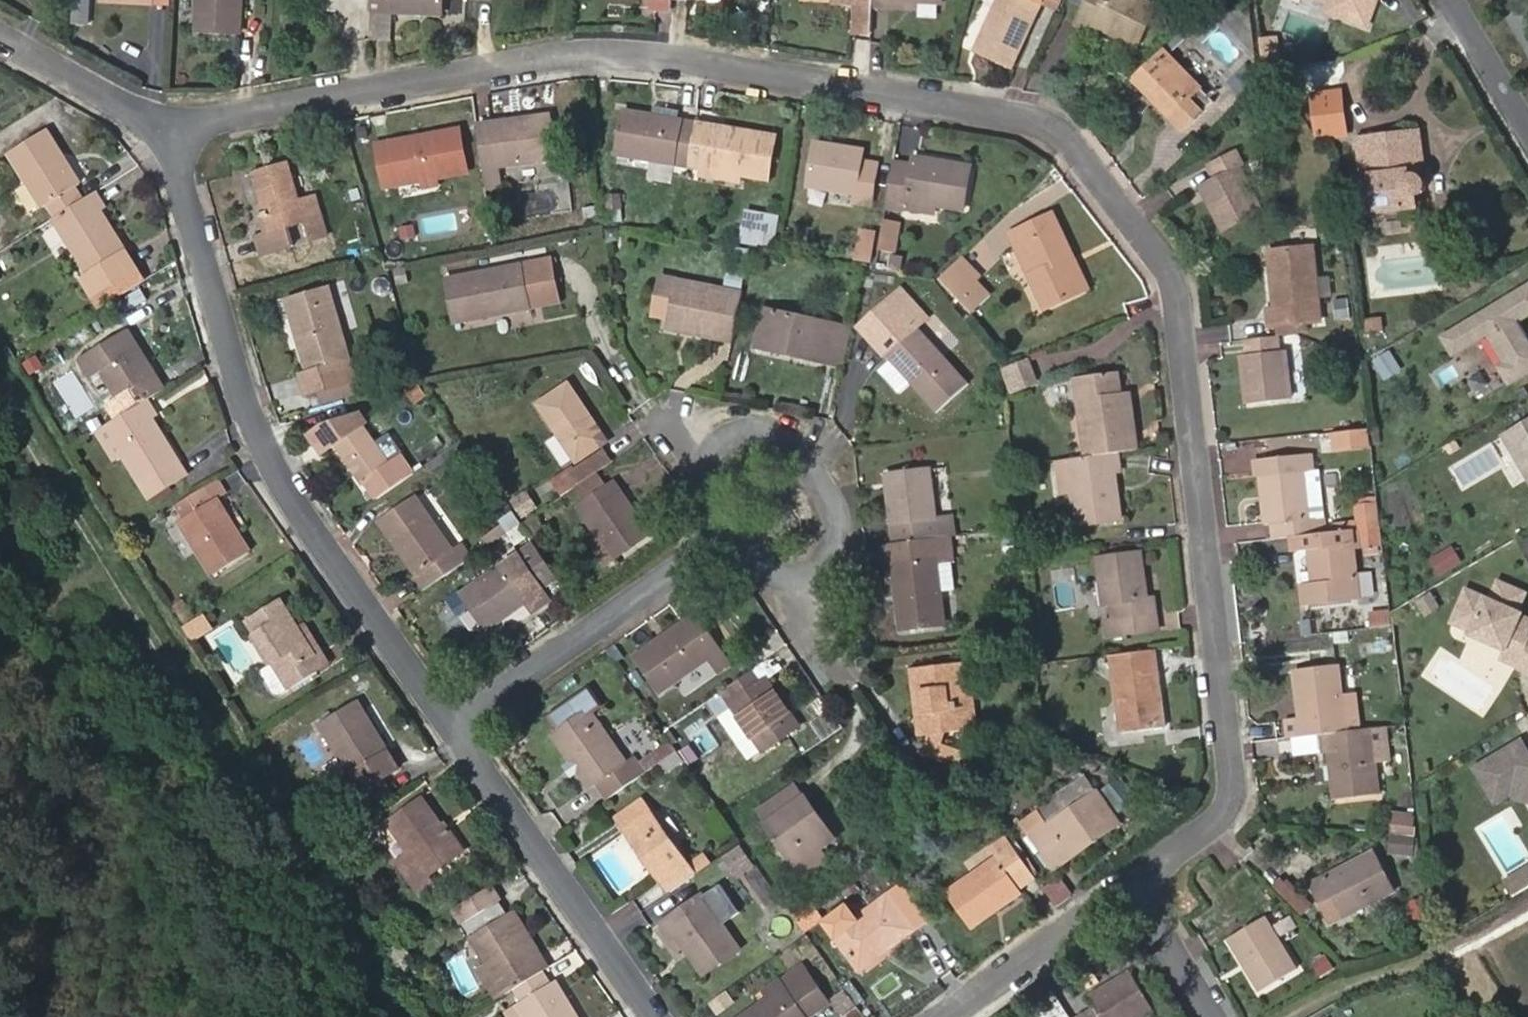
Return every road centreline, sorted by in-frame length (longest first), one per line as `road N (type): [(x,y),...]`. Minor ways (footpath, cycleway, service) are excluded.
road 1 (residential): [(172,126),(579,54),(624,54),(1060,133),(1175,290),(1231,781),(1218,821),(1133,886)]
road 2 (track): [(0,394),(385,1016)]
road 3 (residential): [(172,126),(247,402),(284,483),(455,729)]
road 4 (residential): [(727,538),(710,500),(717,445),(751,431),(774,438),(829,500),(838,527),(834,555),(819,576),(776,581)]
road 5 (residential): [(455,729),(658,1016)]
road 6 (residential): [(455,729),(727,538)]
road 7 (residential): [(1133,886),(958,1016)]
road 8 (residential): [(172,126),(0,38)]
road 9 (residential): [(1212,1016),(1133,886)]
road 10 (residential): [(1451,0),(1527,129)]

